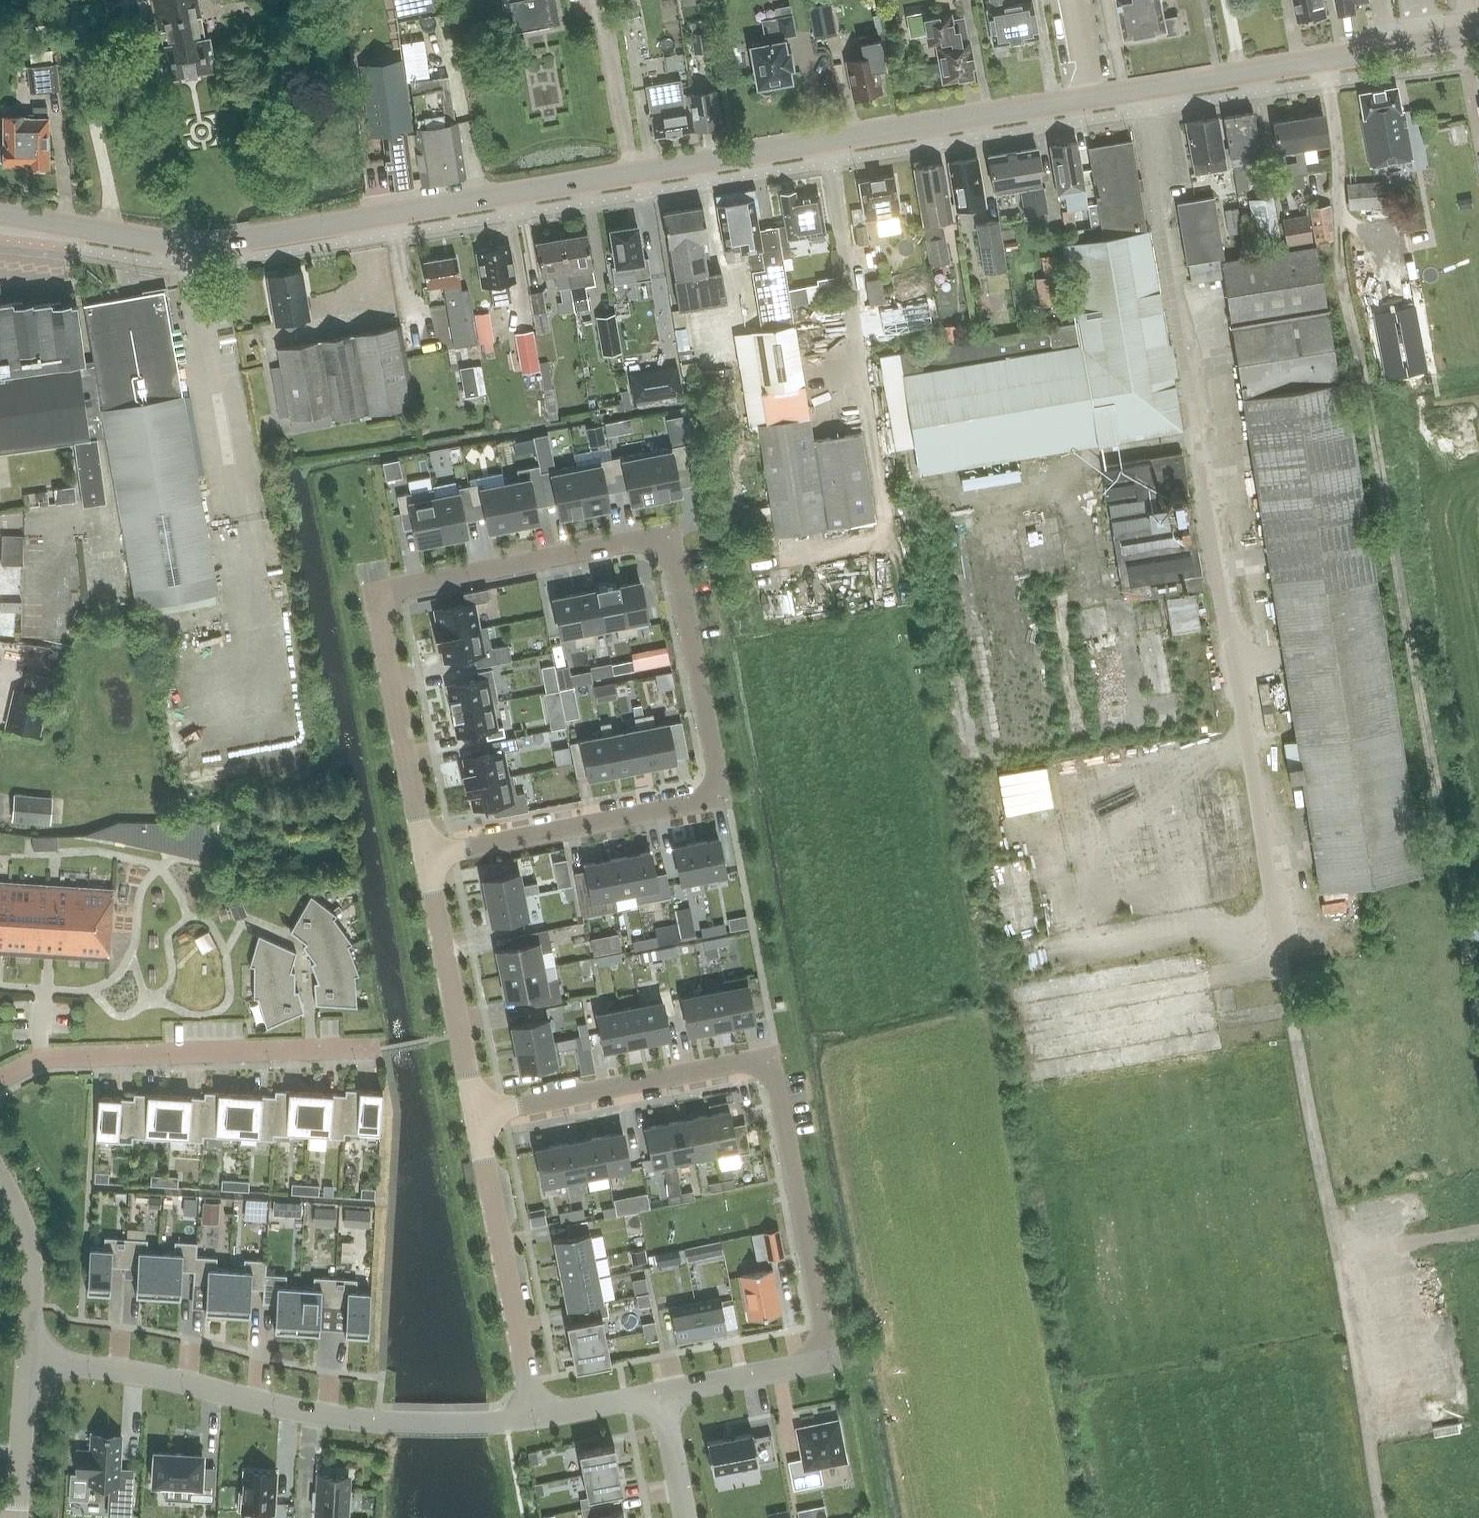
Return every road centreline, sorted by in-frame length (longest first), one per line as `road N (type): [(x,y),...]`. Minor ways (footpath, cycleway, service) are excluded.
road 1 (track): [(1478,1016),(1341,284),(1328,63)]
road 2 (residential): [(374,596),(668,541),(719,801),(425,860)]
road 3 (tertiary): [(0,213),(192,244),(825,142)]
road 4 (tertiary): [(825,142),(1478,36)]
road 5 (residential): [(474,1118),(767,1060),(827,1361)]
road 6 (residential): [(25,1361),(170,1382),(322,1420),(532,1420)]
road 7 (unclassified): [(899,602),(825,142)]
road 8 (residential): [(0,1080),(38,1060),(371,1049)]
road 9 (residential): [(532,1420),(474,1118)]
road 10 (residential): [(425,860),(374,596)]
road 11 (residential): [(474,1118),(425,860)]
road 12 (tertiary): [(25,1361),(30,1260),(0,1180)]
road 13 (track): [(631,175),(598,0)]
road 14 (residential): [(661,1397),(827,1361)]
road 15 (tertiary): [(12,1517),(25,1361)]
road 16 (residential): [(532,1420),(661,1397)]
road 17 (residential): [(661,1397),(685,1517)]

